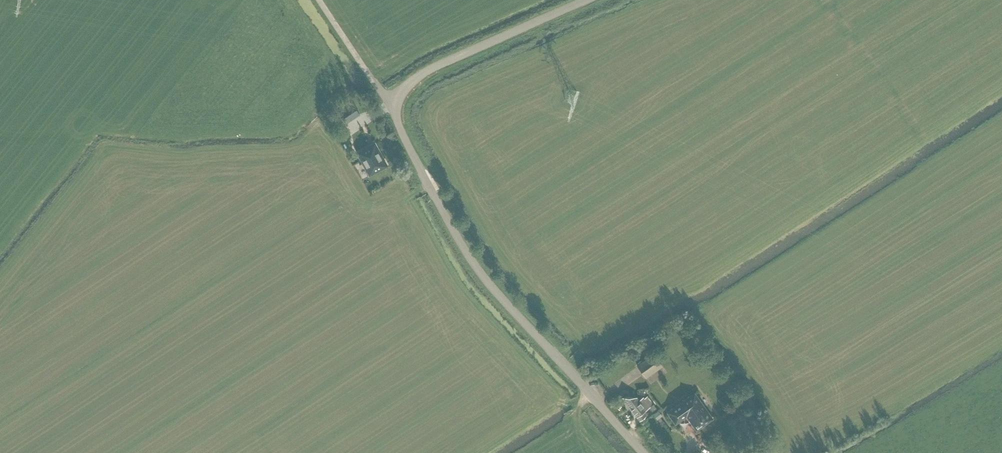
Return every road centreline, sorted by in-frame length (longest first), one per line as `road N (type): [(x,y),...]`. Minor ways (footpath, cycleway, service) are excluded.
road 1 (unclassified): [(644,452),(471,260),(399,127),(396,104)]
road 2 (unclassified): [(396,104),(444,64),(593,0)]
road 3 (unclassified): [(396,104),(319,0)]

